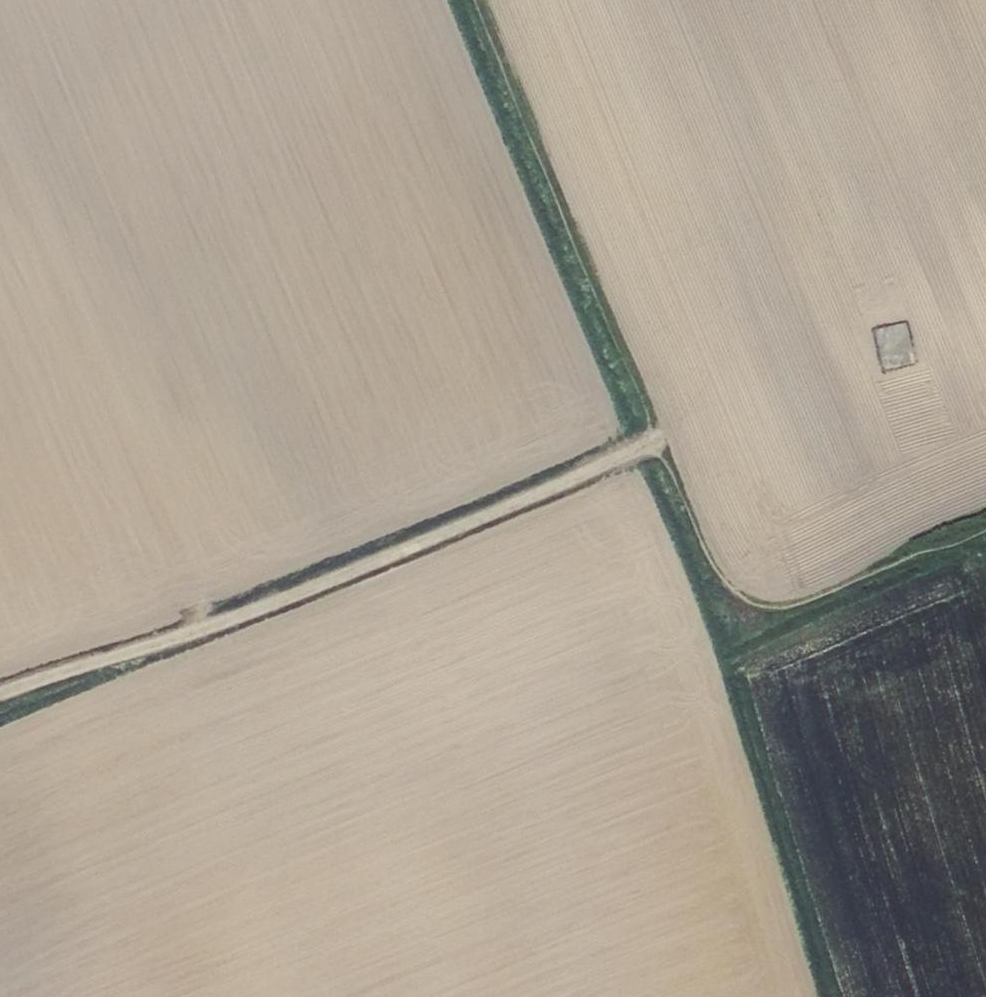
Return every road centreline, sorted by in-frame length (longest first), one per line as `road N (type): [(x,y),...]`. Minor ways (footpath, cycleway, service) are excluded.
road 1 (track): [(0,694),(220,624),(658,445),(474,0)]

